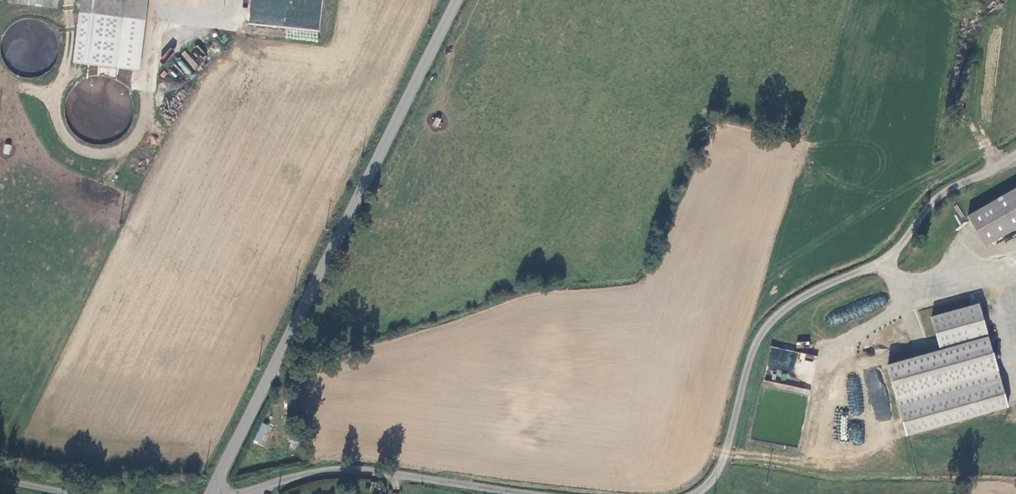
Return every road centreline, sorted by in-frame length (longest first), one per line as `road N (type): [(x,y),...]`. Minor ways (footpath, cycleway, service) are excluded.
road 1 (tertiary): [(457,0),(210,493)]
road 2 (unclassified): [(693,493),(717,469),(750,347),(769,322),(879,263),(943,194),(1015,153)]
road 3 (unclassified): [(226,493),(349,467),(543,493)]

